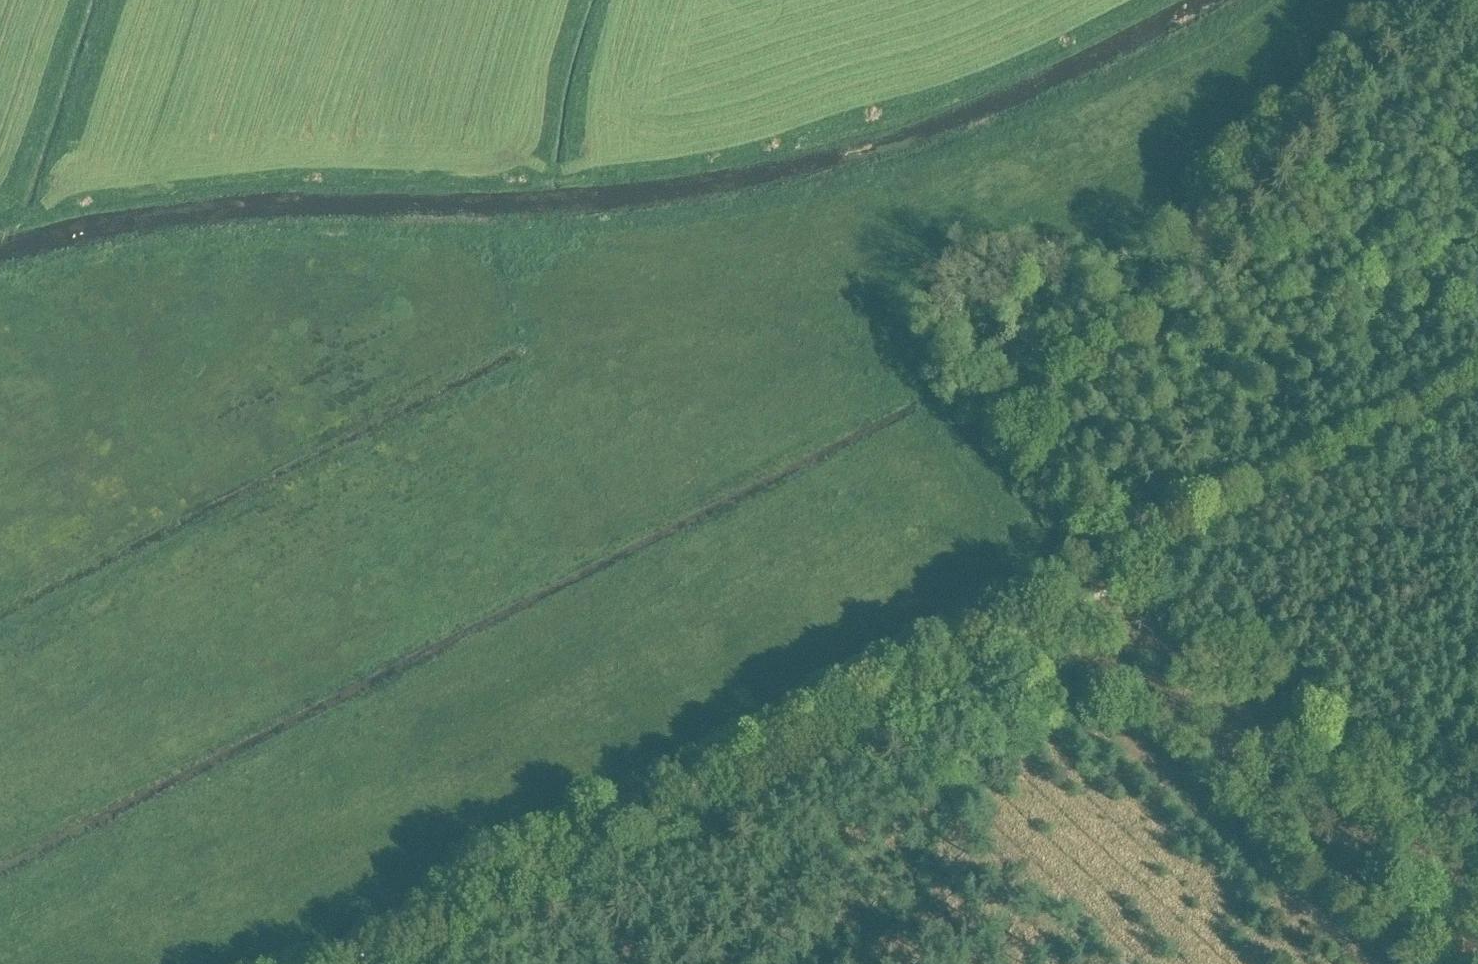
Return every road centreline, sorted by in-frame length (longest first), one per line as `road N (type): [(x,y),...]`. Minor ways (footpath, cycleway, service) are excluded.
road 1 (track): [(1374,963),(1015,637)]

